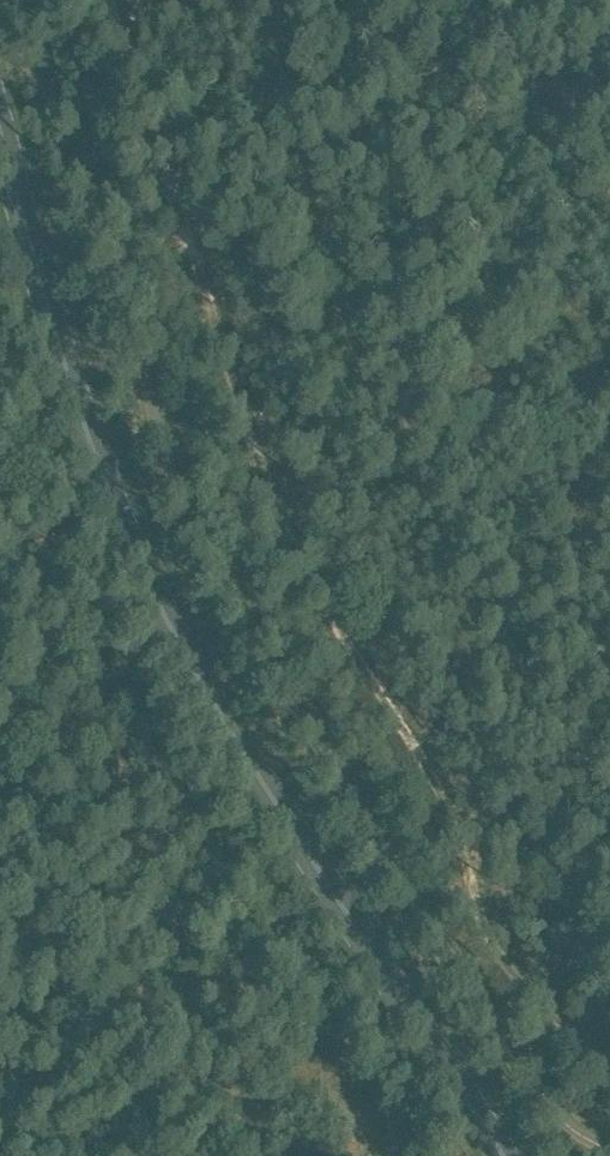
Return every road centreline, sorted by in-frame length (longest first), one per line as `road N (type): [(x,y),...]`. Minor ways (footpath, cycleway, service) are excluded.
road 1 (primary): [(503,1155),(204,690),(128,541),(69,378),(0,136)]
road 2 (track): [(122,0),(262,412),(357,624),(596,1019)]

